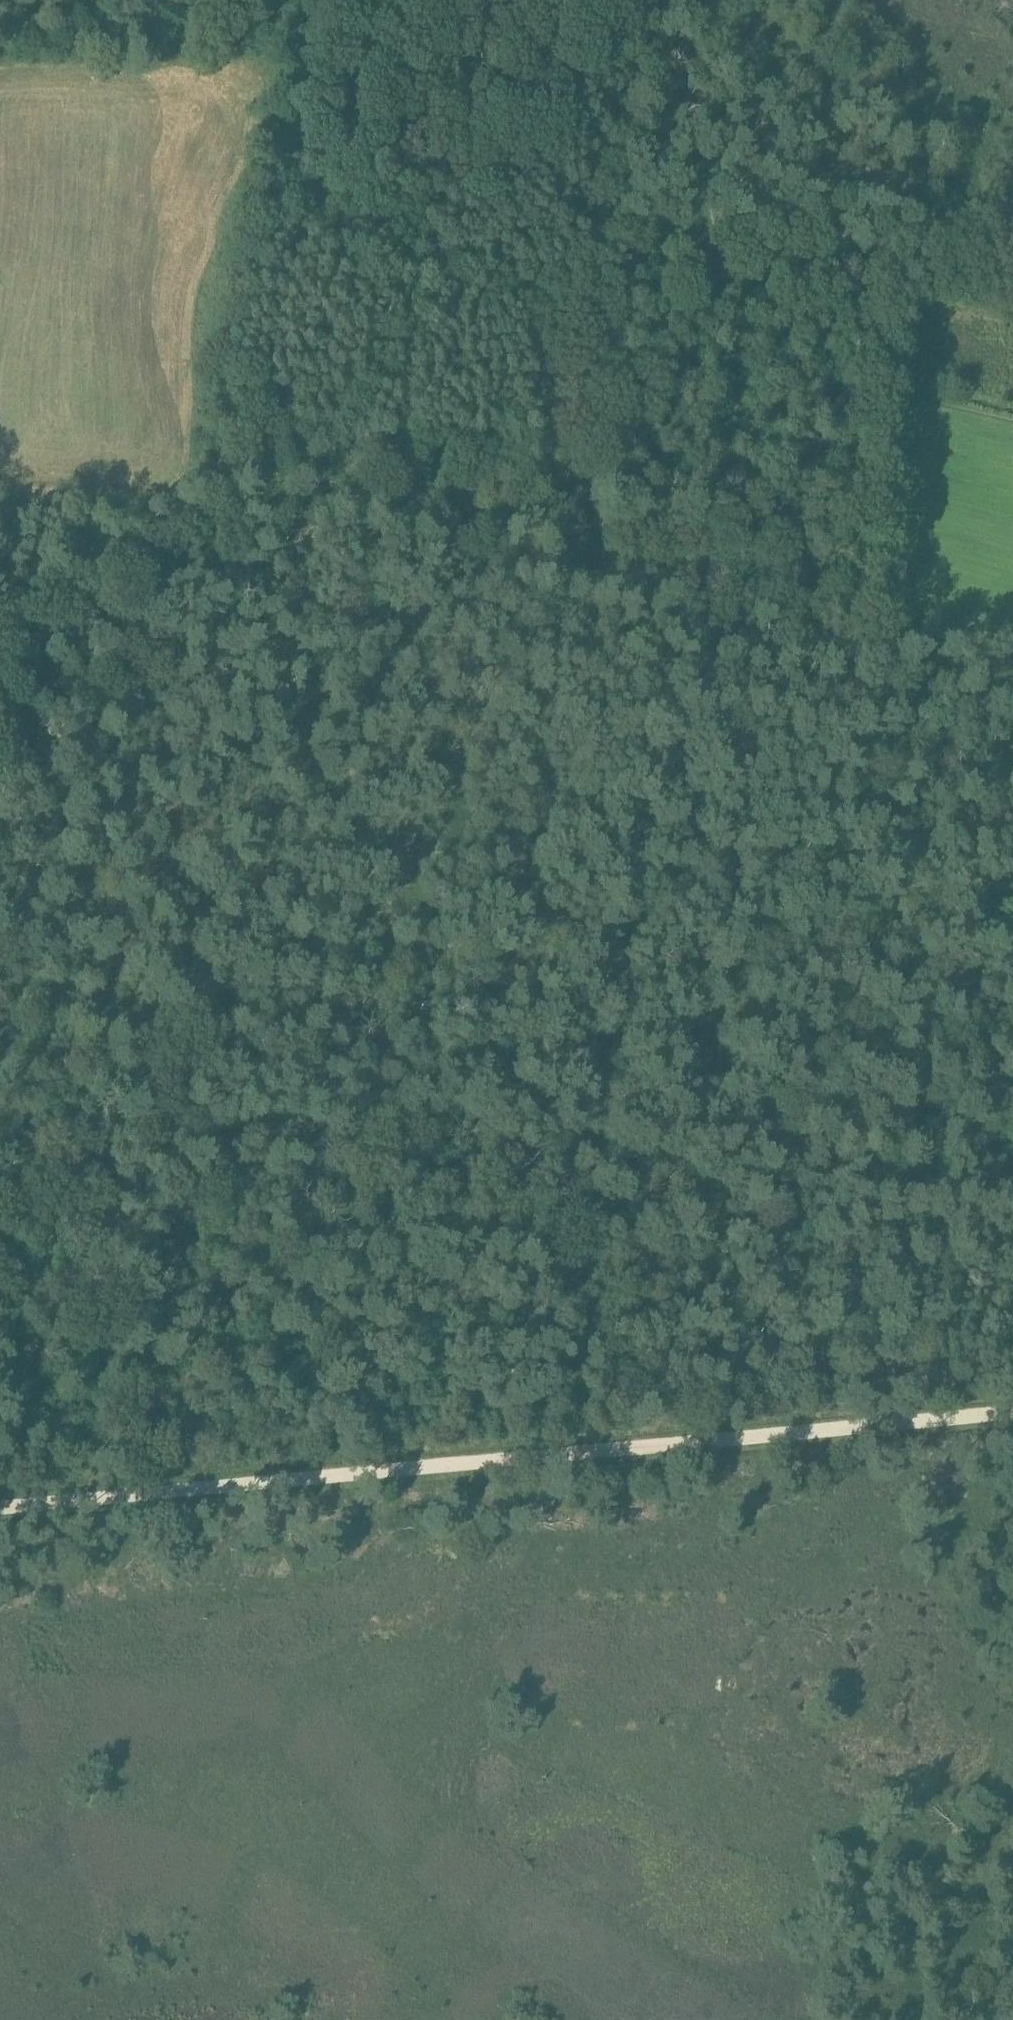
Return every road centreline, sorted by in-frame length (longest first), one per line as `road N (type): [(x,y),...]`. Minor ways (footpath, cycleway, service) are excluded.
road 1 (track): [(1012,1409),(594,1455),(0,1505)]

